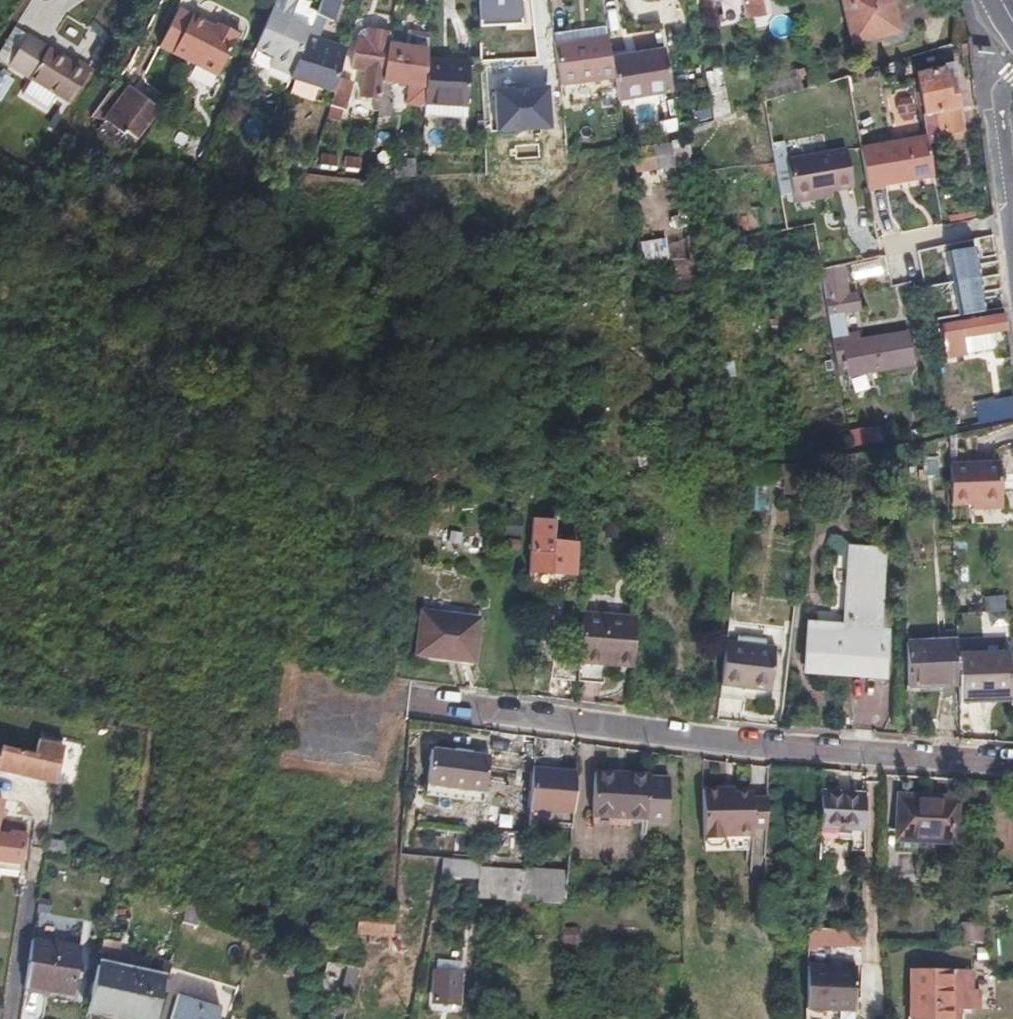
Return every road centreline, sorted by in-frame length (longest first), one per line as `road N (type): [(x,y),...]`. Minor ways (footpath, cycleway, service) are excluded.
road 1 (residential): [(1012,763),(721,741),(438,704)]
road 2 (residential): [(1012,245),(994,102),(1012,79)]

